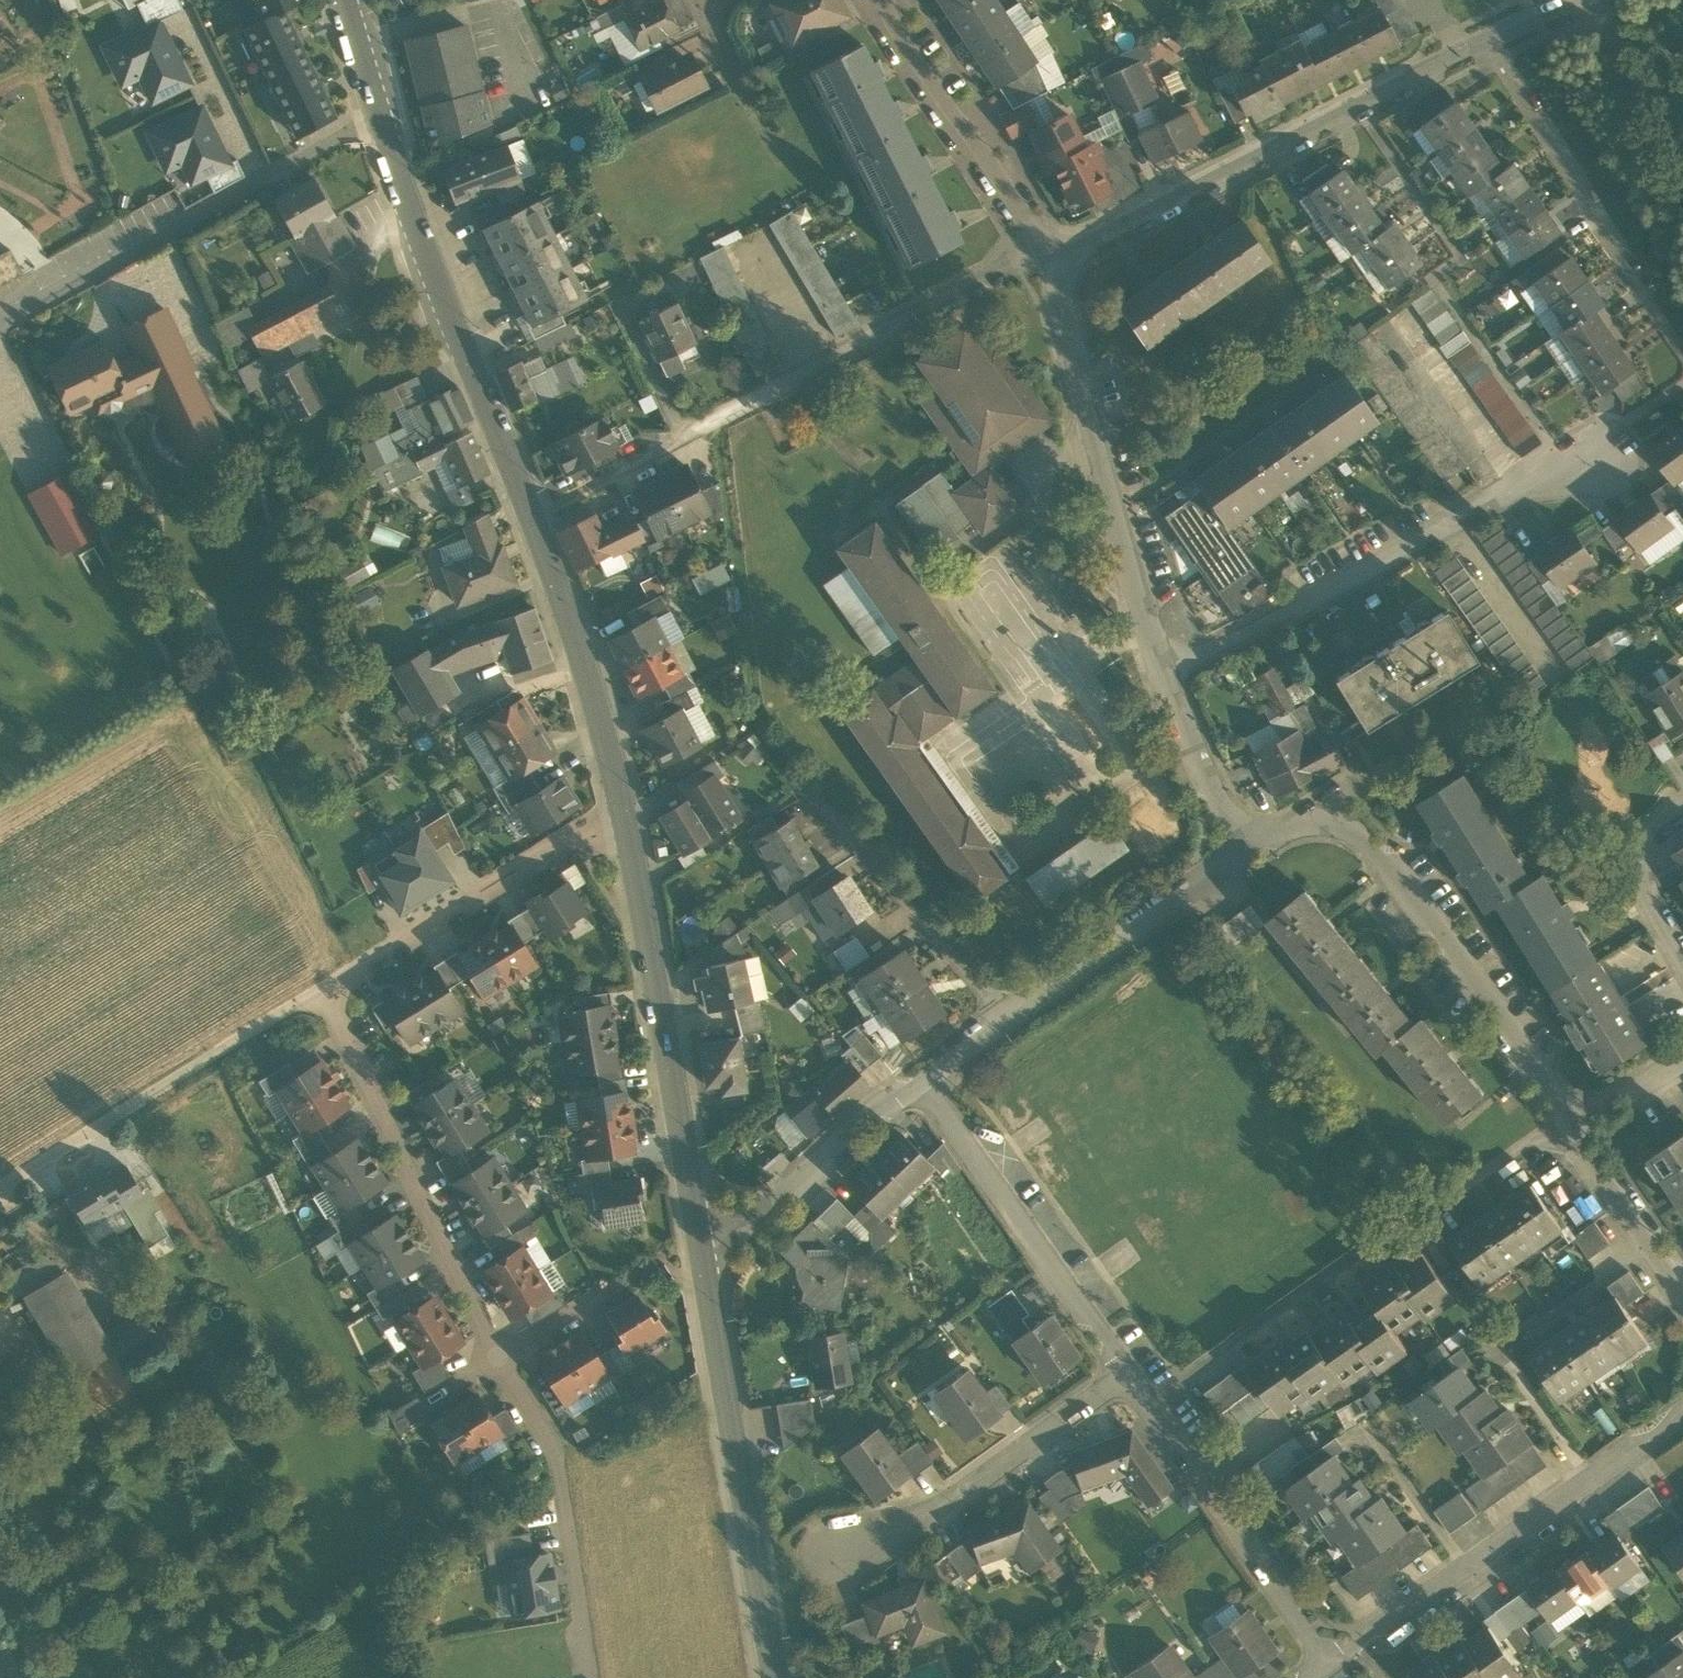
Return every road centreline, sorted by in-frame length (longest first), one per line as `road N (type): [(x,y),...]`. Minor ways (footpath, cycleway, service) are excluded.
road 1 (residential): [(1051,256),(984,280),(530,517)]
road 2 (residential): [(1151,1396),(1531,1138),(1575,1123)]
road 3 (residential): [(1163,678),(1607,437)]
road 4 (residential): [(1051,256),(1356,102),(1487,46)]
road 5 (residential): [(1575,1123),(1362,835),(1303,822),(1241,835)]
road 6 (tertiary): [(623,811),(703,1252)]
road 7 (residential): [(1163,678),(1087,416),(1051,256)]
road 8 (residential): [(378,118),(0,327)]
road 9 (tertiary): [(703,1252),(774,1677)]
road 10 (residential): [(1682,1411),(1339,1658)]
road 11 (residential): [(323,987),(498,1358)]
road 12 (residential): [(323,987),(0,1186)]
road 13 (residential): [(1487,46),(1682,347)]
road 14 (residential): [(918,1082),(1129,1365)]
road 15 (residential): [(623,811),(323,987)]
road 16 (residential): [(498,1358),(553,1450),(588,1677)]
road 17 (tertiary): [(410,211),(530,517)]
road 18 (residential): [(1151,1396),(1339,1658)]
road 19 (residential): [(1129,1365),(868,1551)]
road 20 (tertiary): [(530,517),(623,811)]
road 21 (residential): [(887,0),(890,22),(1051,256)]
road 22 (residential): [(1004,1016),(1208,875),(1241,835)]
road 23 (residential): [(811,790),(1004,1016)]
road 24 (residential): [(703,1252),(918,1082)]
road 25 (track): [(1682,193),(1580,1)]
road 26 (residential): [(669,1254),(498,1358)]
road 27 (residential): [(1682,1286),(1575,1123)]
road 28 (unclassified): [(410,211),(374,255),(352,384)]
road 29 (residential): [(1241,835),(1163,678)]
road 30 (residential): [(1682,811),(1654,828),(1640,858),(1644,890),(1682,954)]
road 31 (residential): [(1682,1058),(1575,1123)]
road 32 (tertiary): [(346,0),(378,118)]

